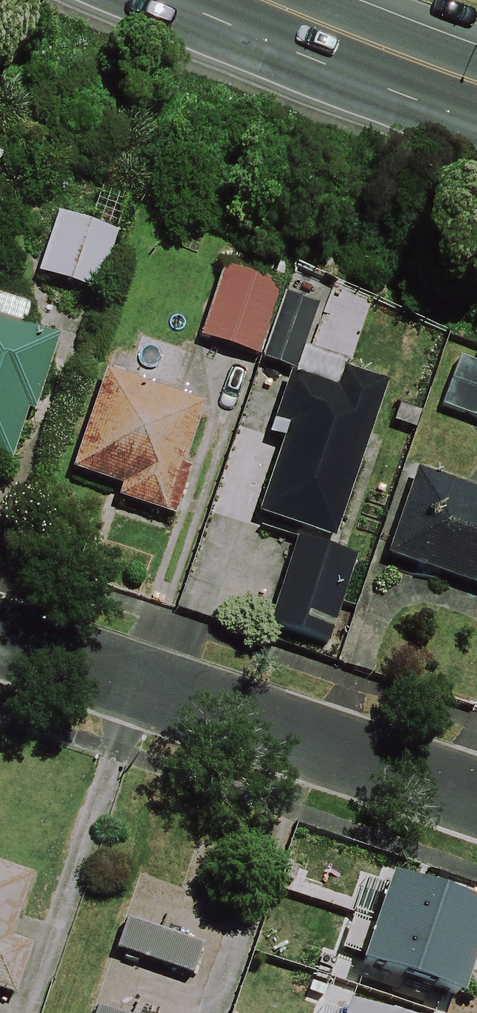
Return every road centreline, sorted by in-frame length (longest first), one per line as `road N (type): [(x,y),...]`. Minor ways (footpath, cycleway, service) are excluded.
road 1 (residential): [(0,637),(476,799)]
road 2 (trunk): [(476,93),(209,0)]

